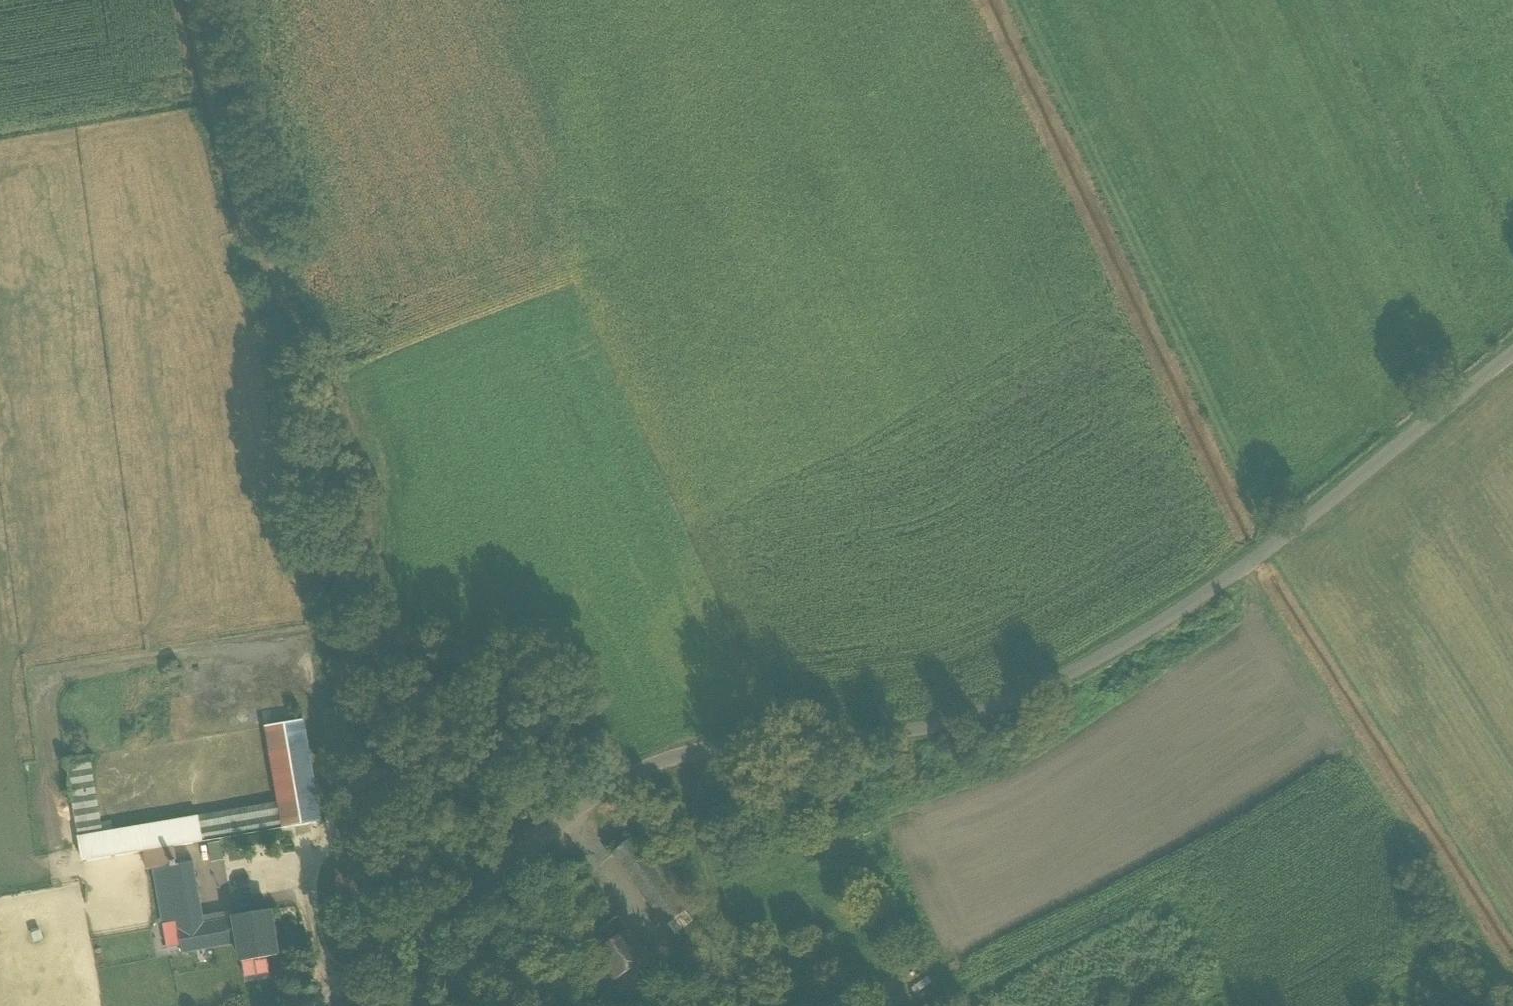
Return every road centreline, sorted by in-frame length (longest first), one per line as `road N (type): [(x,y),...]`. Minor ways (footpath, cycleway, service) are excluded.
road 1 (residential): [(308,1005),(619,776),(728,742),(899,735),(1025,697),(1241,568),(1338,501),(1512,357)]
road 2 (track): [(205,0),(257,223),(317,350),(377,522),(373,609),(390,689),(363,902),(384,953)]
road 3 (track): [(1241,568),(1512,990)]
road 4 (track): [(290,293),(268,321),(319,636)]

